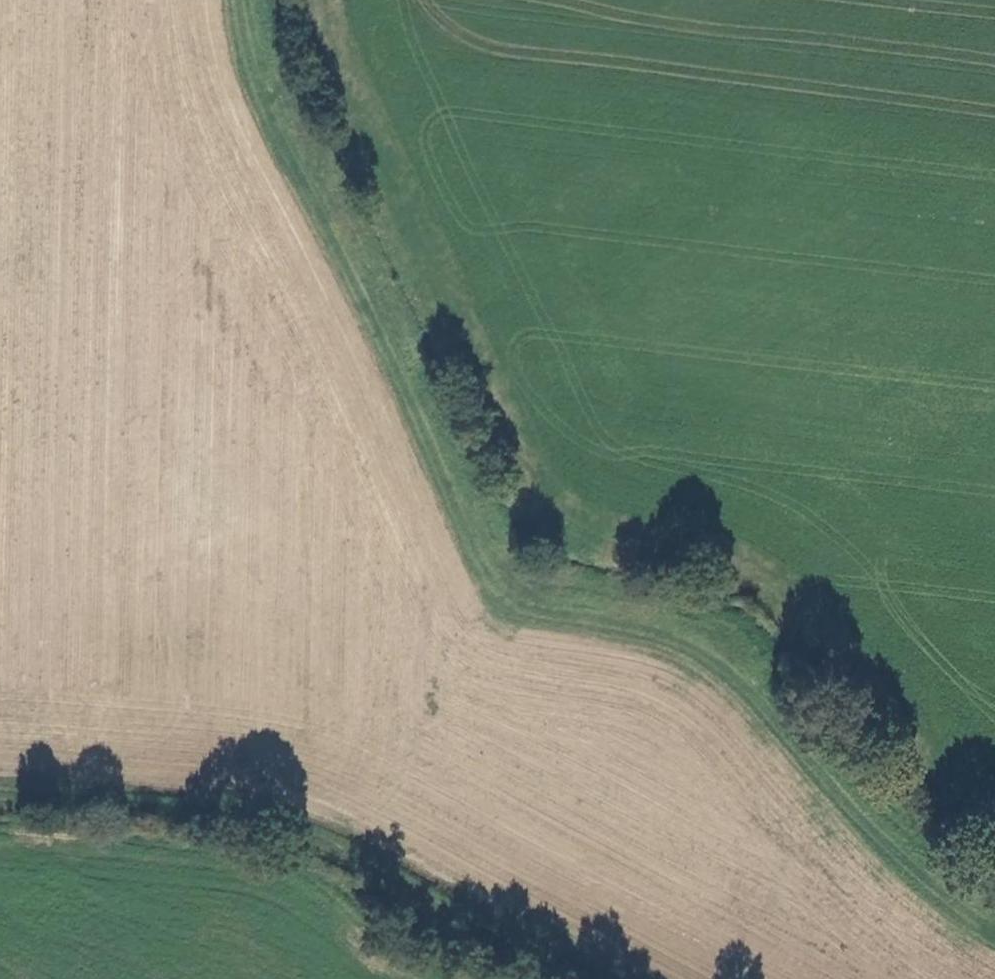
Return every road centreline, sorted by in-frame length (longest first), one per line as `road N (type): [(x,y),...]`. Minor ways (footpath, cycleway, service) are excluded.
road 1 (track): [(562,978),(338,846),(234,812),(0,797)]

